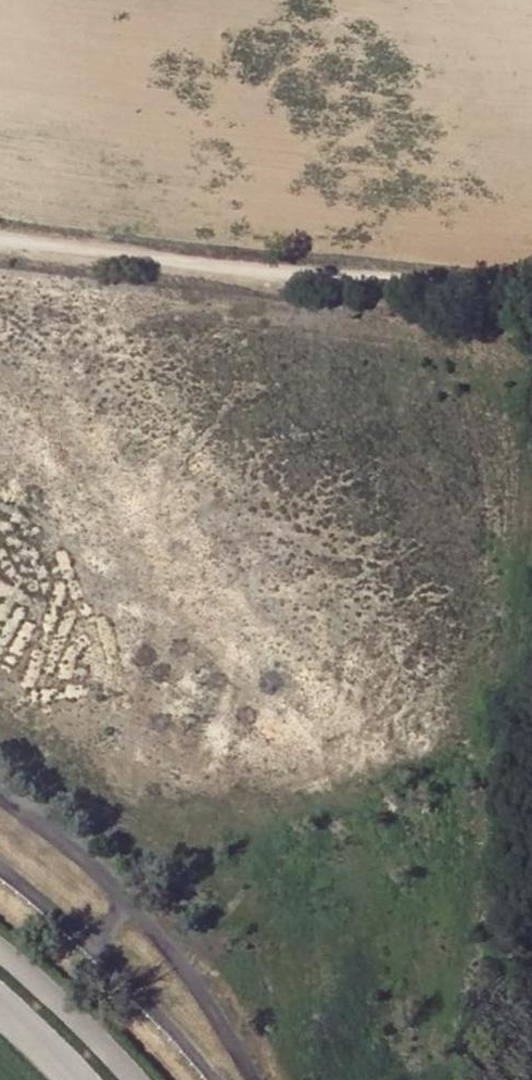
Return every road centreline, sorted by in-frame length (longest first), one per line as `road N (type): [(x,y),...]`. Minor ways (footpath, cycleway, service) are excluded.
road 1 (track): [(0,238),(269,273),(531,289)]

